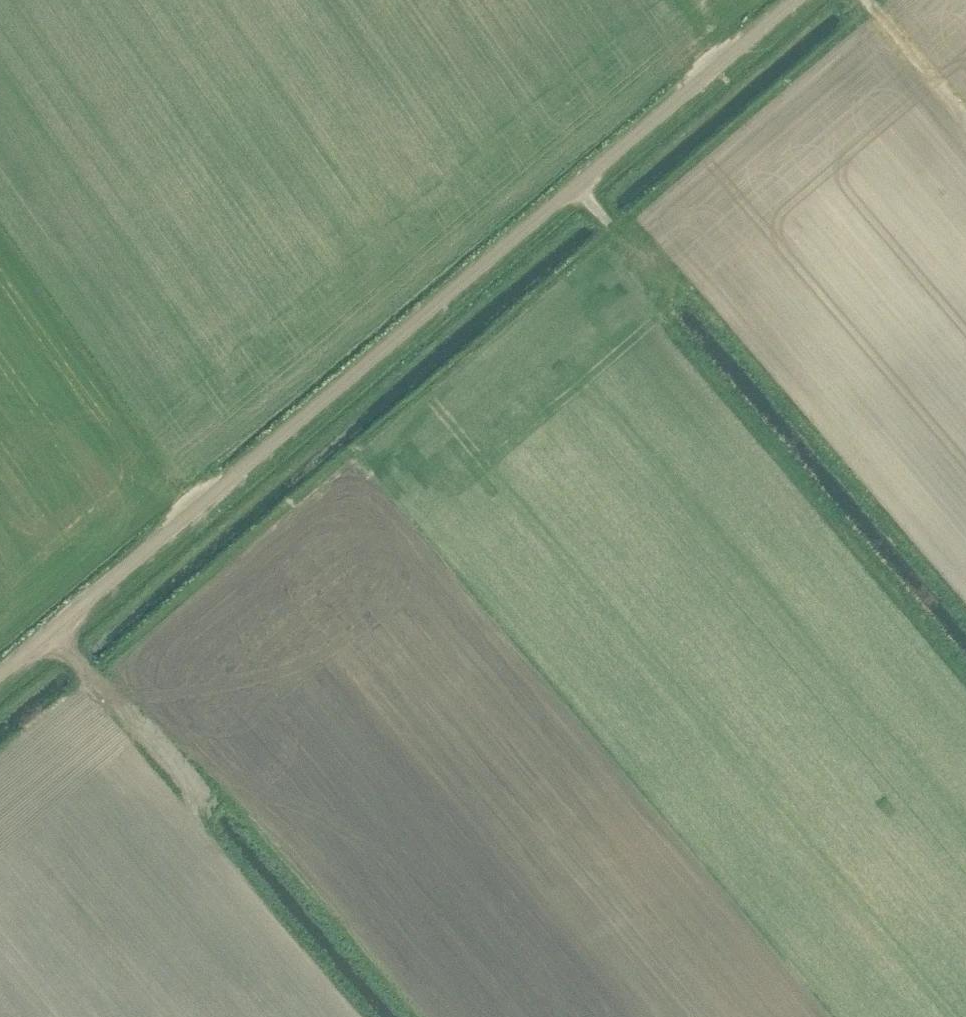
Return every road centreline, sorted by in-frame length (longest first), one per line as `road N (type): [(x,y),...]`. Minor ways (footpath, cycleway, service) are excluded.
road 1 (unclassified): [(793,0),(0,673)]

